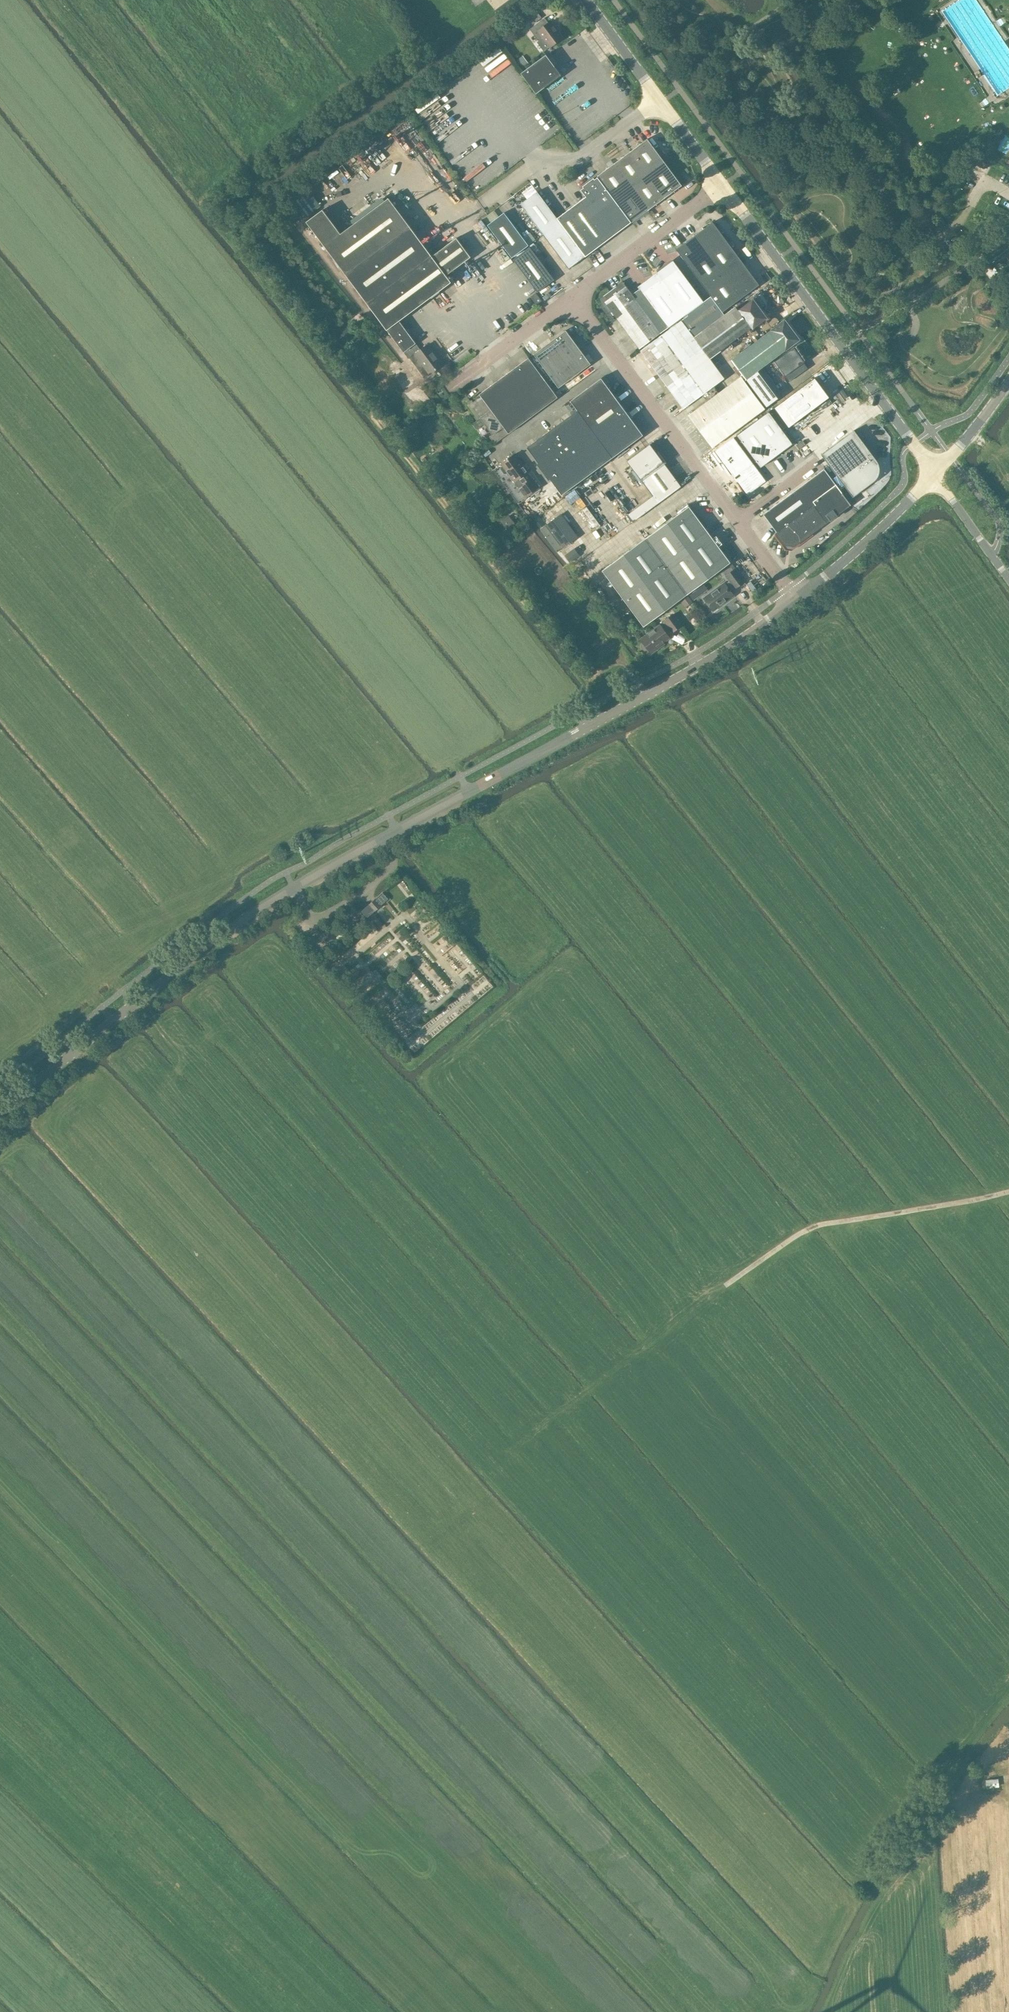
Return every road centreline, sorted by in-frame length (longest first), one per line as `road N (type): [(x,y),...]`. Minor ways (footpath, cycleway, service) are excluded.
road 1 (tertiary): [(0,1111),(260,909),(673,680),(794,601)]
road 2 (unclassified): [(794,601),(573,300)]
road 3 (unclassified): [(935,472),(722,186)]
road 4 (track): [(726,1287),(803,1231),(1008,1192)]
road 5 (residential): [(158,131),(338,0)]
road 6 (unclassified): [(484,204),(548,157),(582,158),(661,102)]
road 7 (tertiary): [(794,601),(935,472)]
road 8 (unclassified): [(573,300),(722,186)]
road 9 (unclassified): [(449,388),(573,300)]
road 10 (unclassified): [(1008,579),(935,472)]
road 11 (unclassified): [(661,102),(586,0)]

